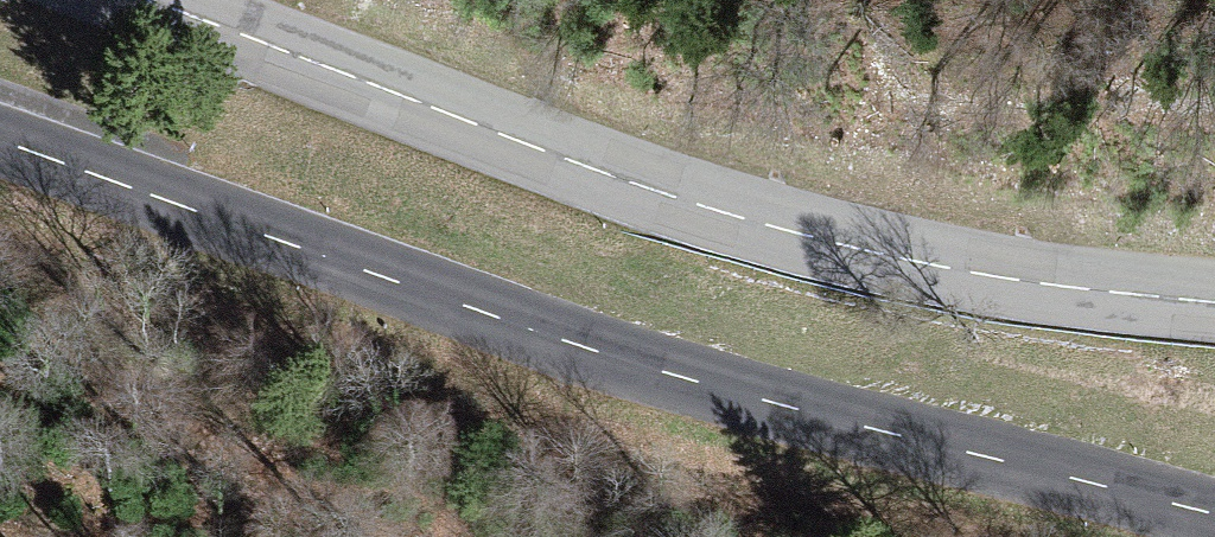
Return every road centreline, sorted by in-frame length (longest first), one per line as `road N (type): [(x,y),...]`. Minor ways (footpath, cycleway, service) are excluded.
road 1 (secondary): [(1214,514),(712,386),(0,142)]
road 2 (primary): [(148,0),(745,221),(955,271),(1214,304)]

